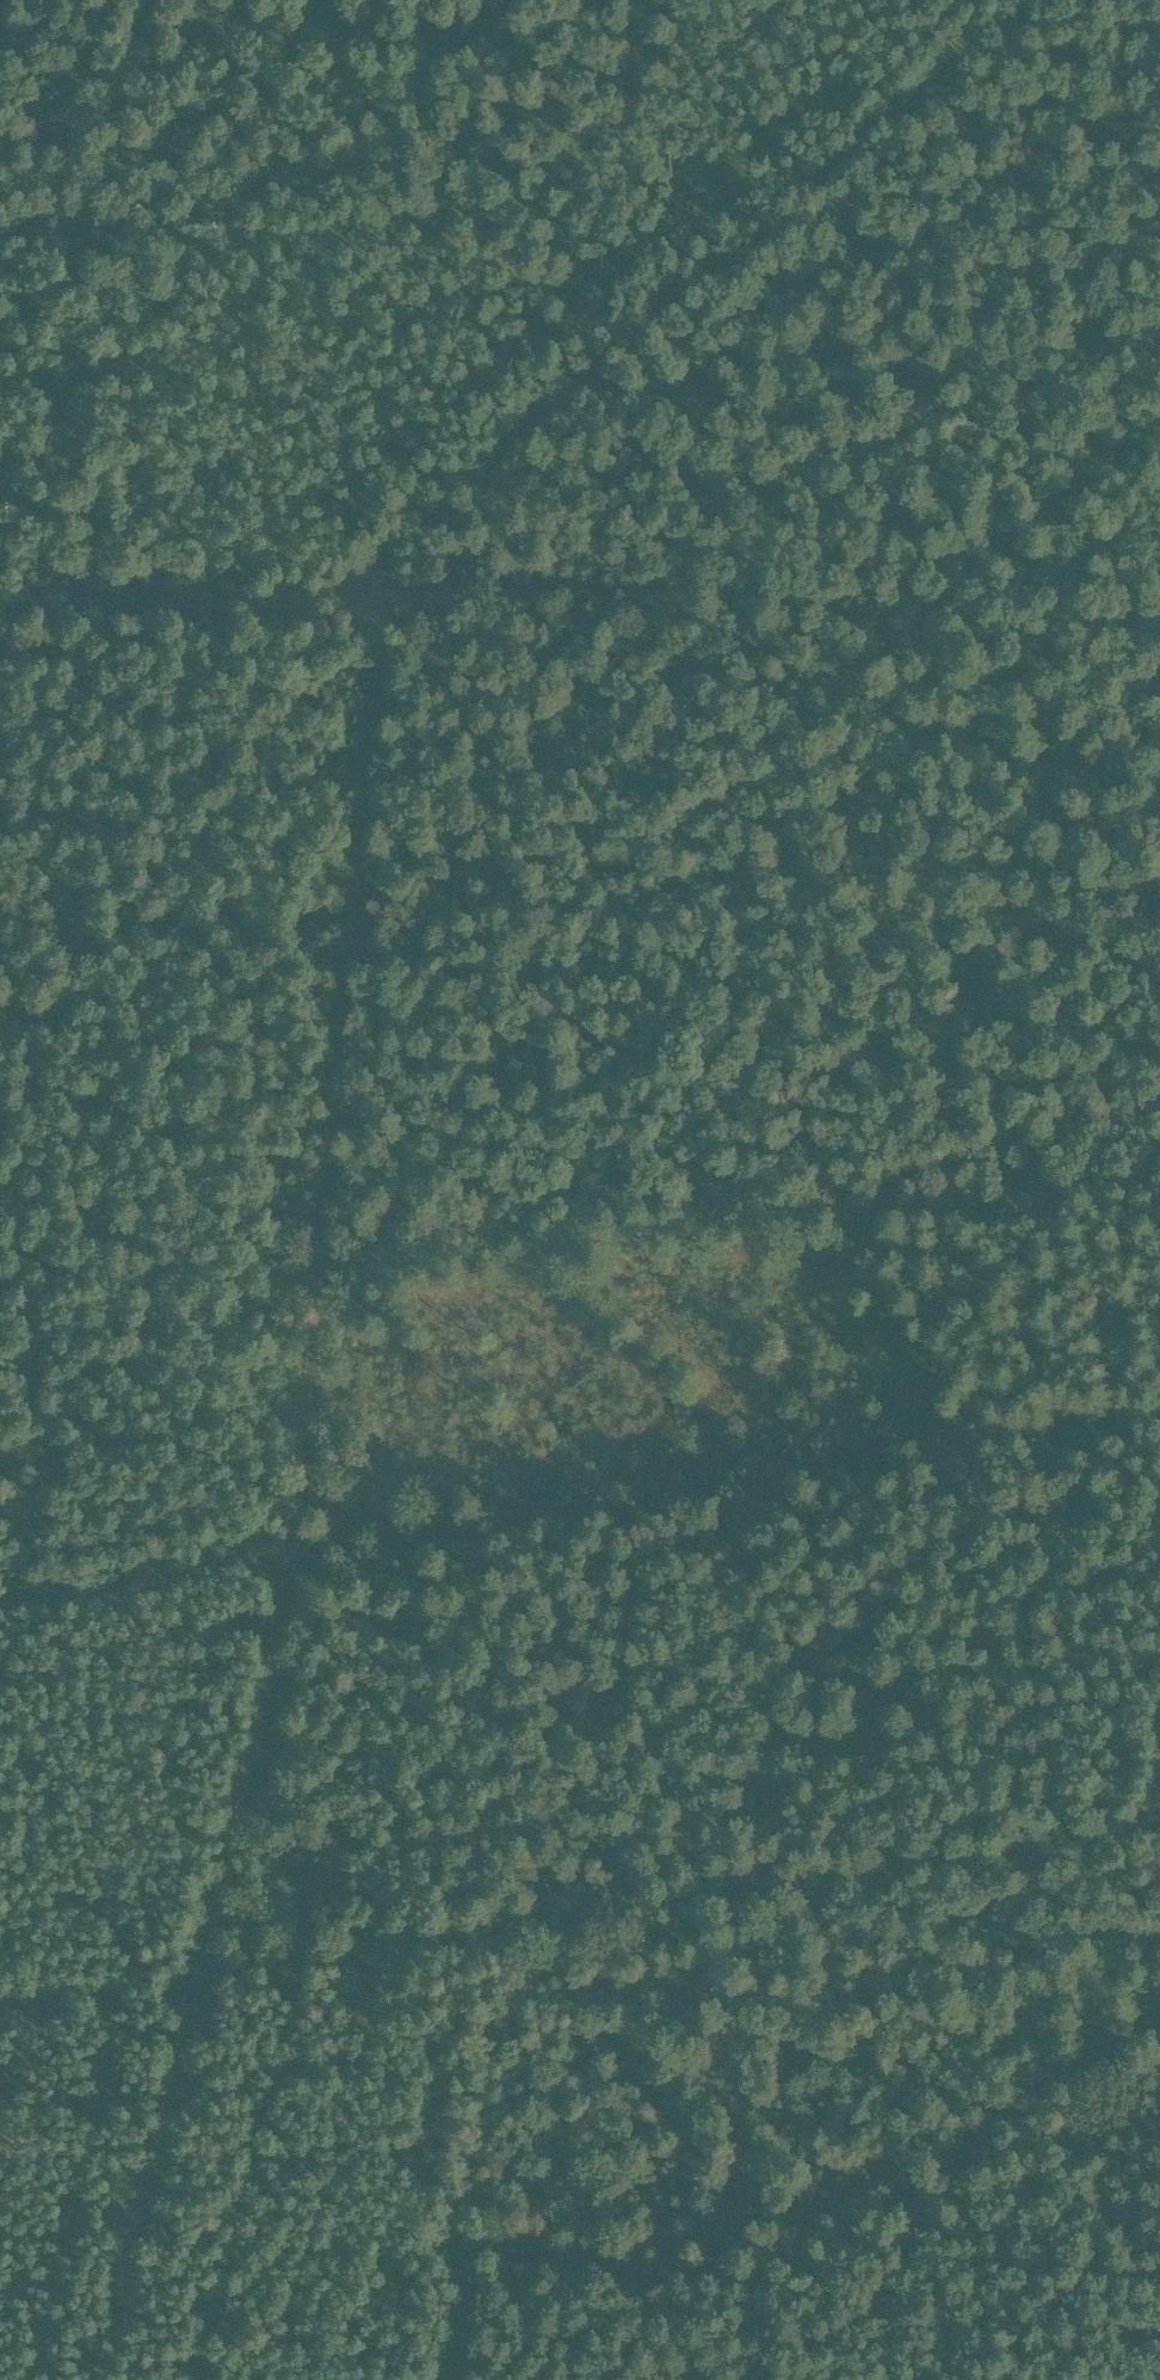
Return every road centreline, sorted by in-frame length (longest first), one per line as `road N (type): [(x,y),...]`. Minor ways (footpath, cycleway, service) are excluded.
road 1 (track): [(193,1975),(295,1566),(357,923),(372,601)]
road 2 (track): [(193,1975),(1159,1834)]
road 3 (track): [(372,601),(515,593),(637,600),(895,713),(1159,788)]
road 4 (track): [(100,2379),(193,1975)]
road 5 (track): [(0,599),(372,601)]
road 6 (track): [(0,1618),(295,1566)]
road 7 (track): [(193,1975),(0,2004)]

